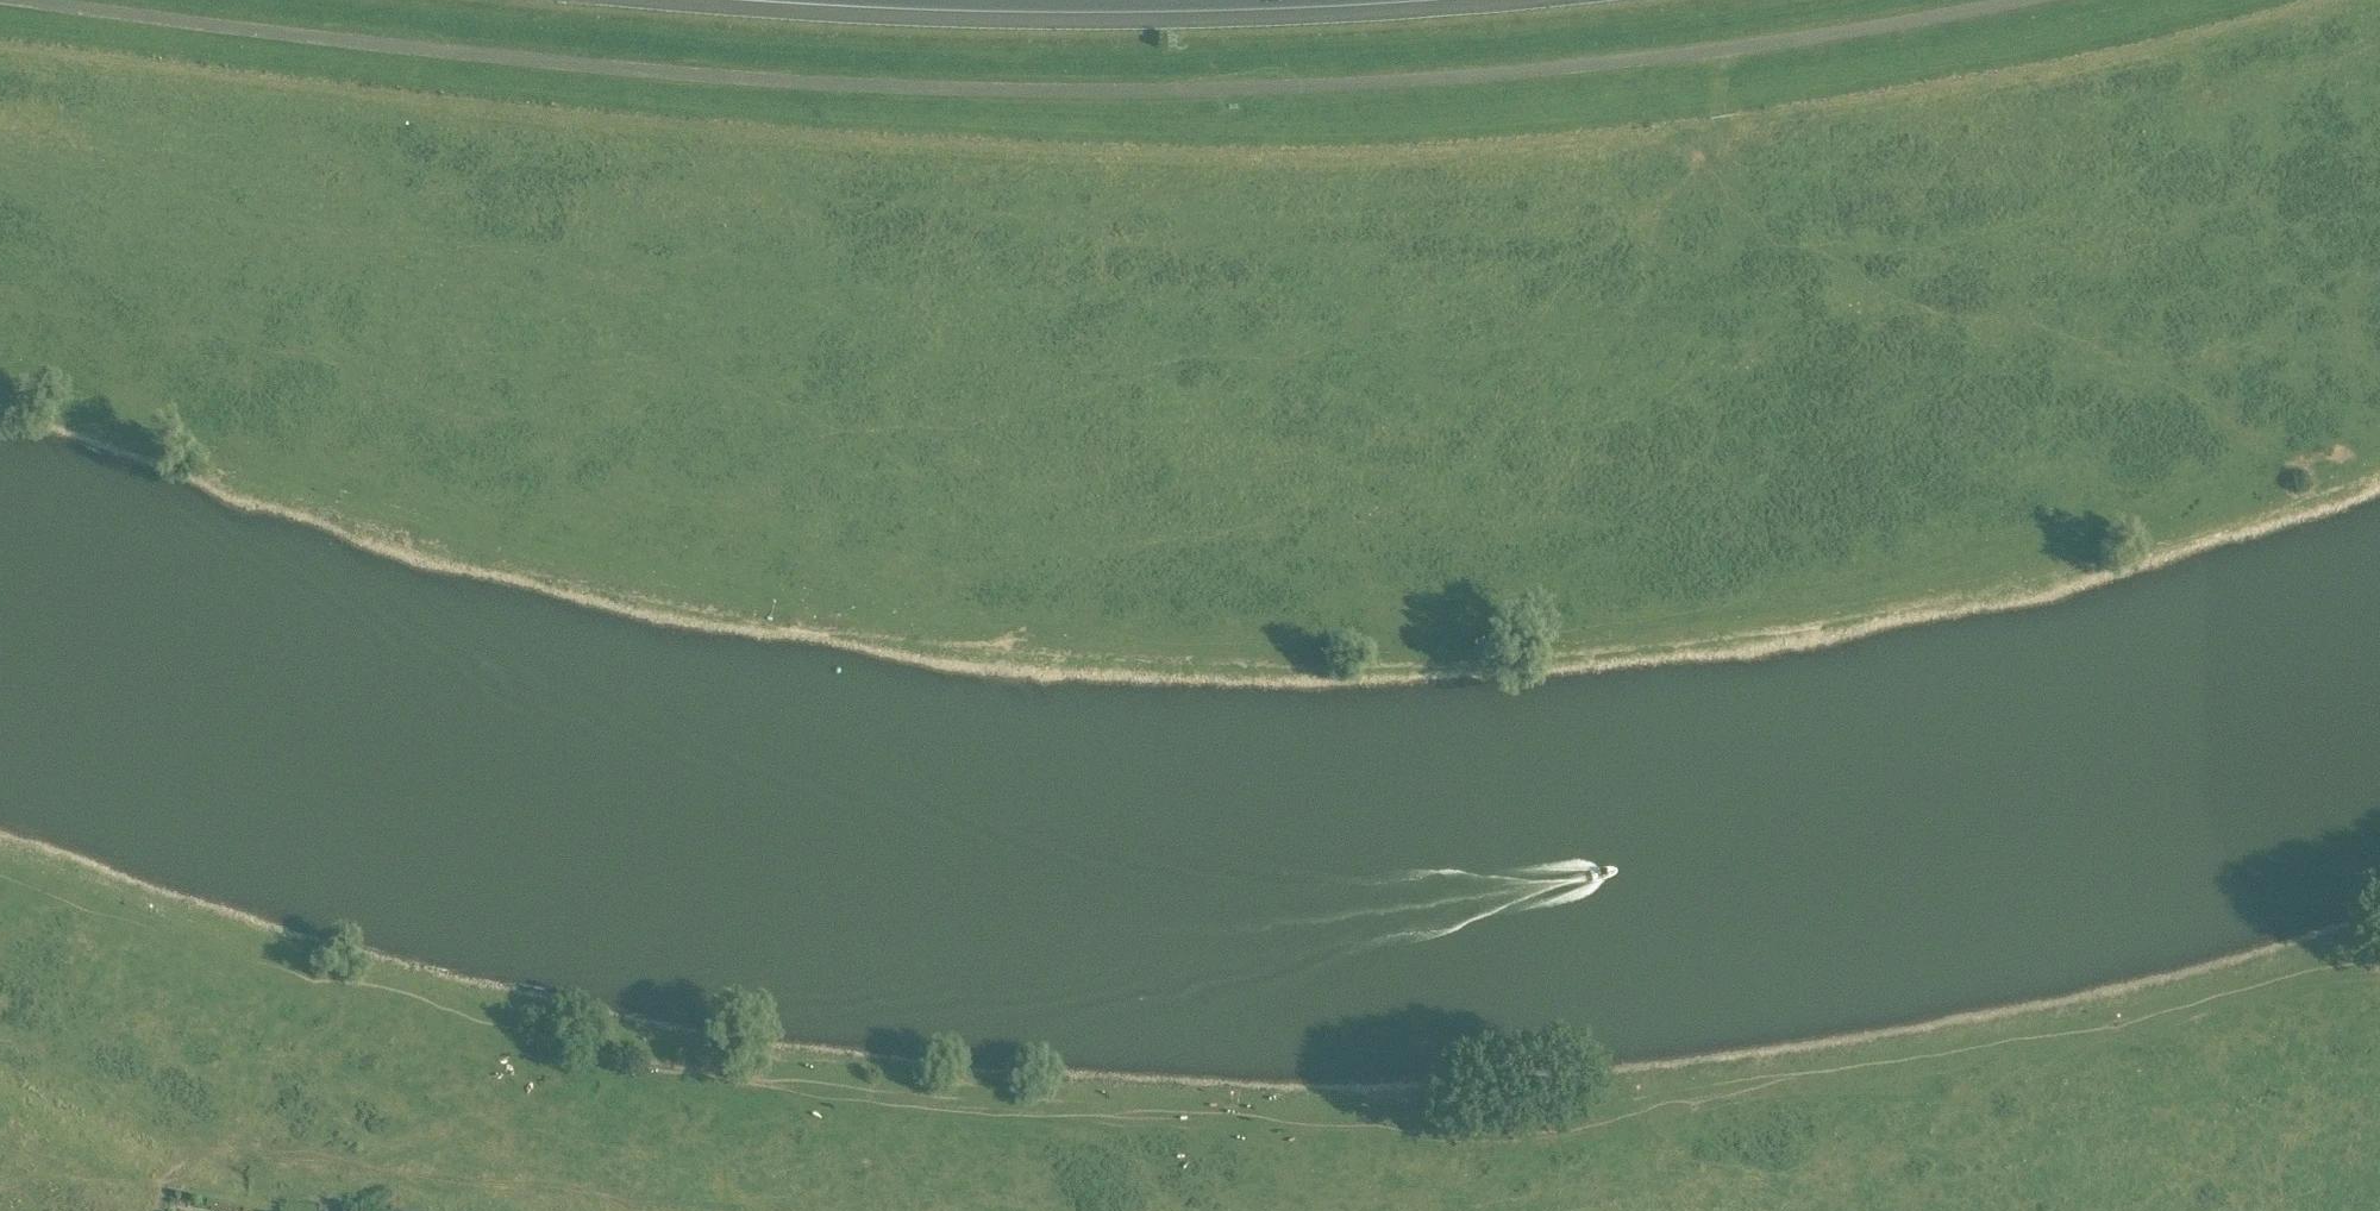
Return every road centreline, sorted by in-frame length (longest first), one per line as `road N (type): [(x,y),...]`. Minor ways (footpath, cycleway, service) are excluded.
road 1 (unclassified): [(2007,0),(1559,65),(1164,85),(752,76),(52,0)]

